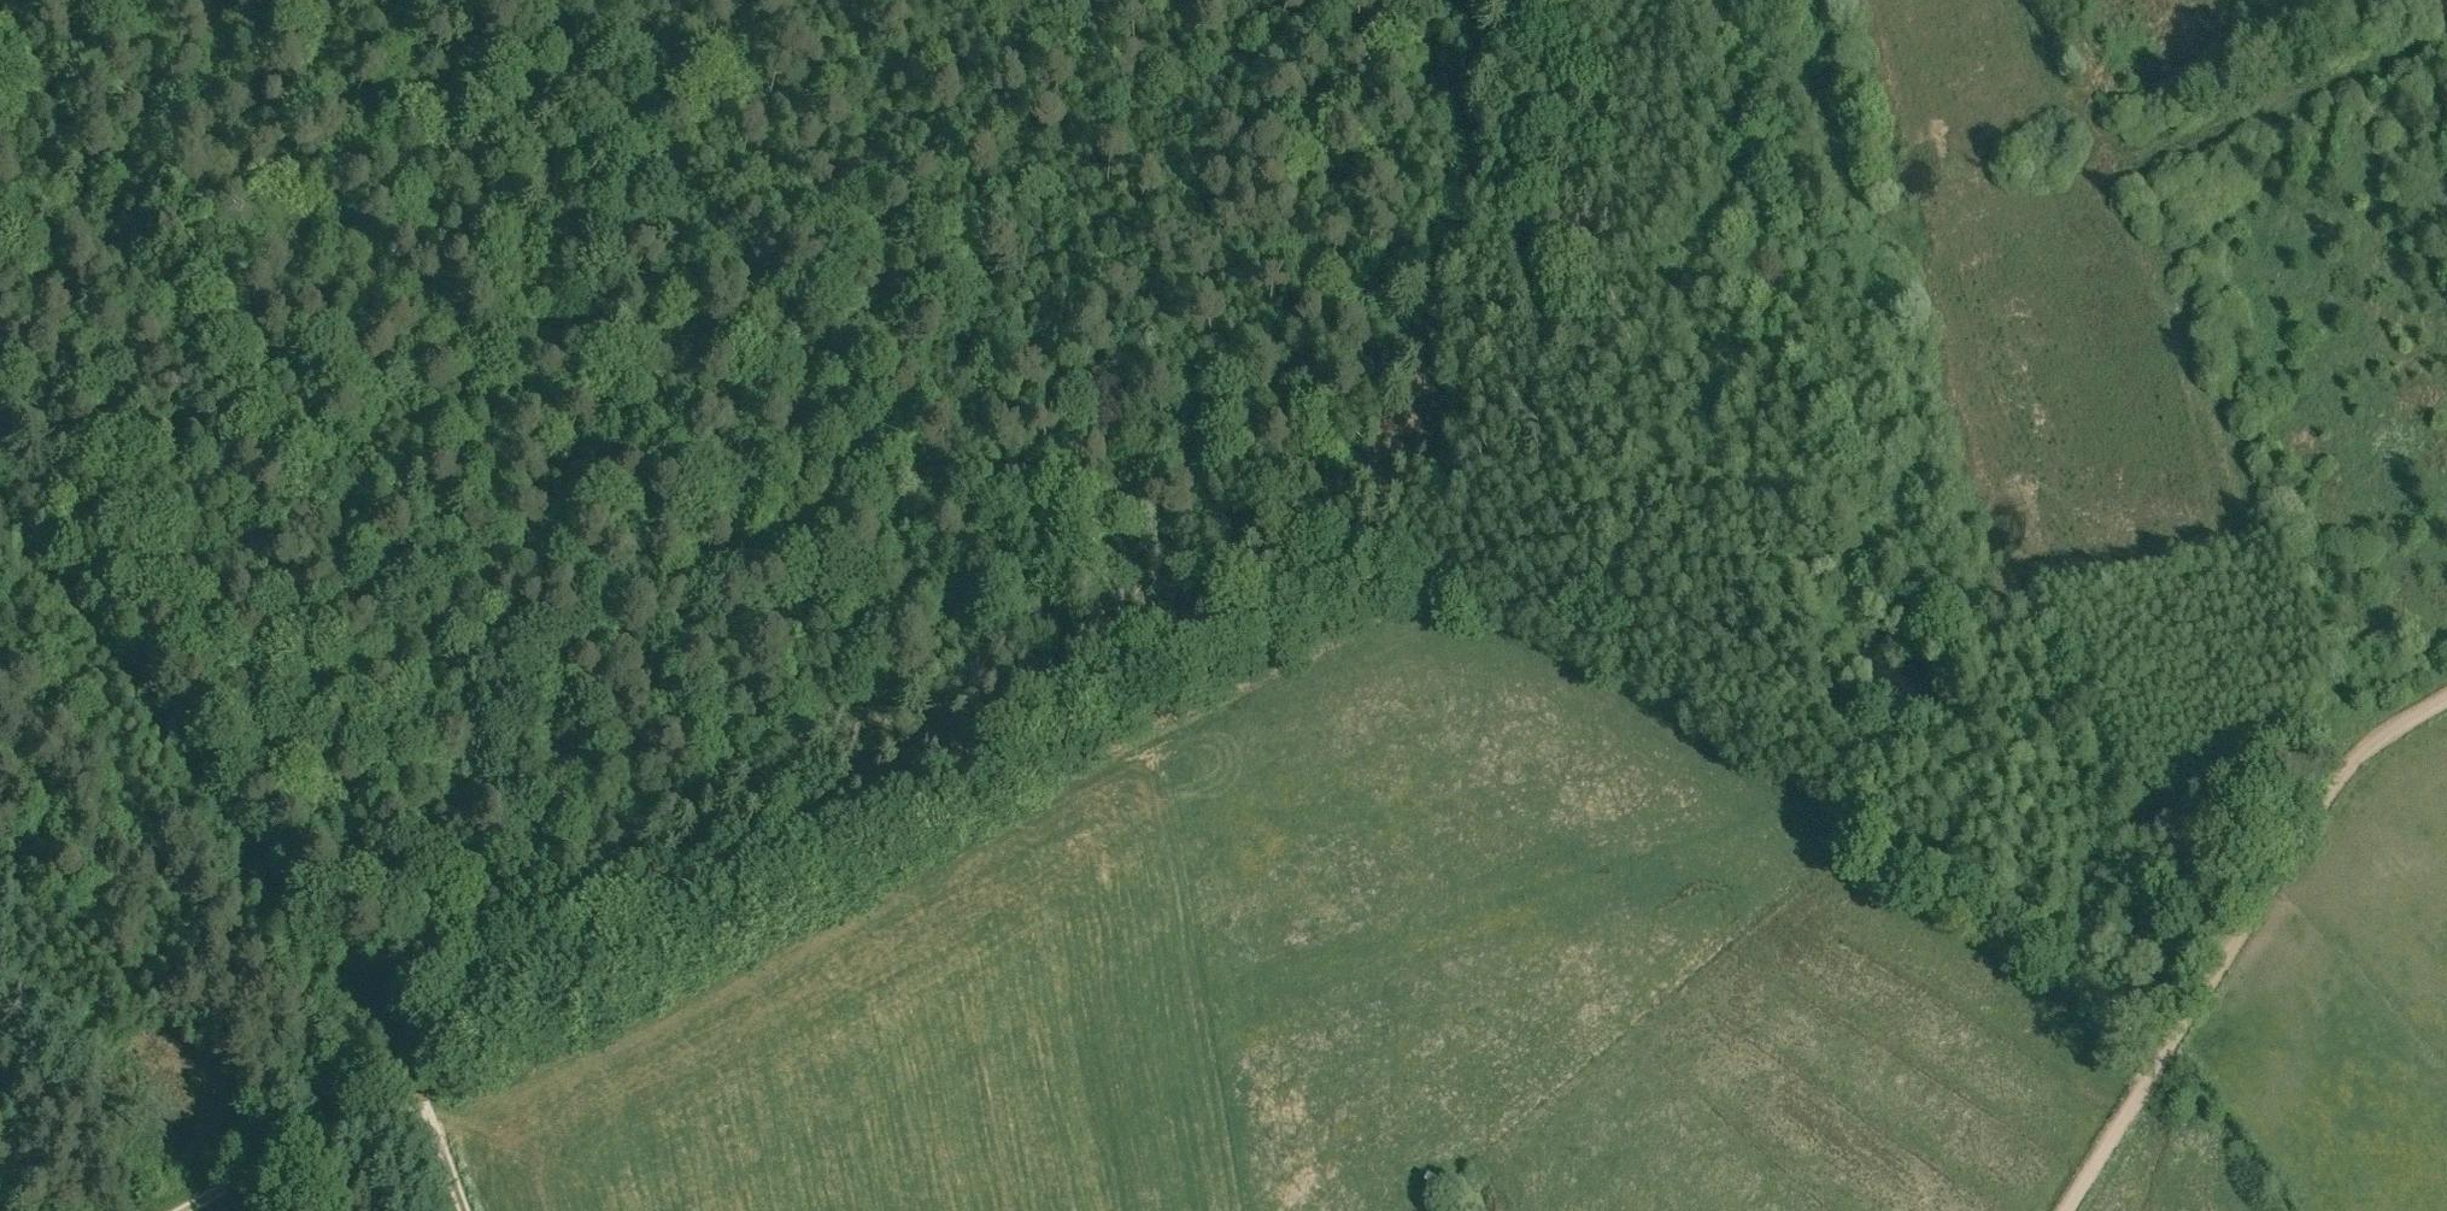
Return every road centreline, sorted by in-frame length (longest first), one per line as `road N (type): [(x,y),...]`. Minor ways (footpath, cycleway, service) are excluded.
road 1 (unclassified): [(2073,1210),(2351,759),(2446,703)]
road 2 (unclassified): [(462,1210),(423,1107),(334,1134),(177,1210)]

